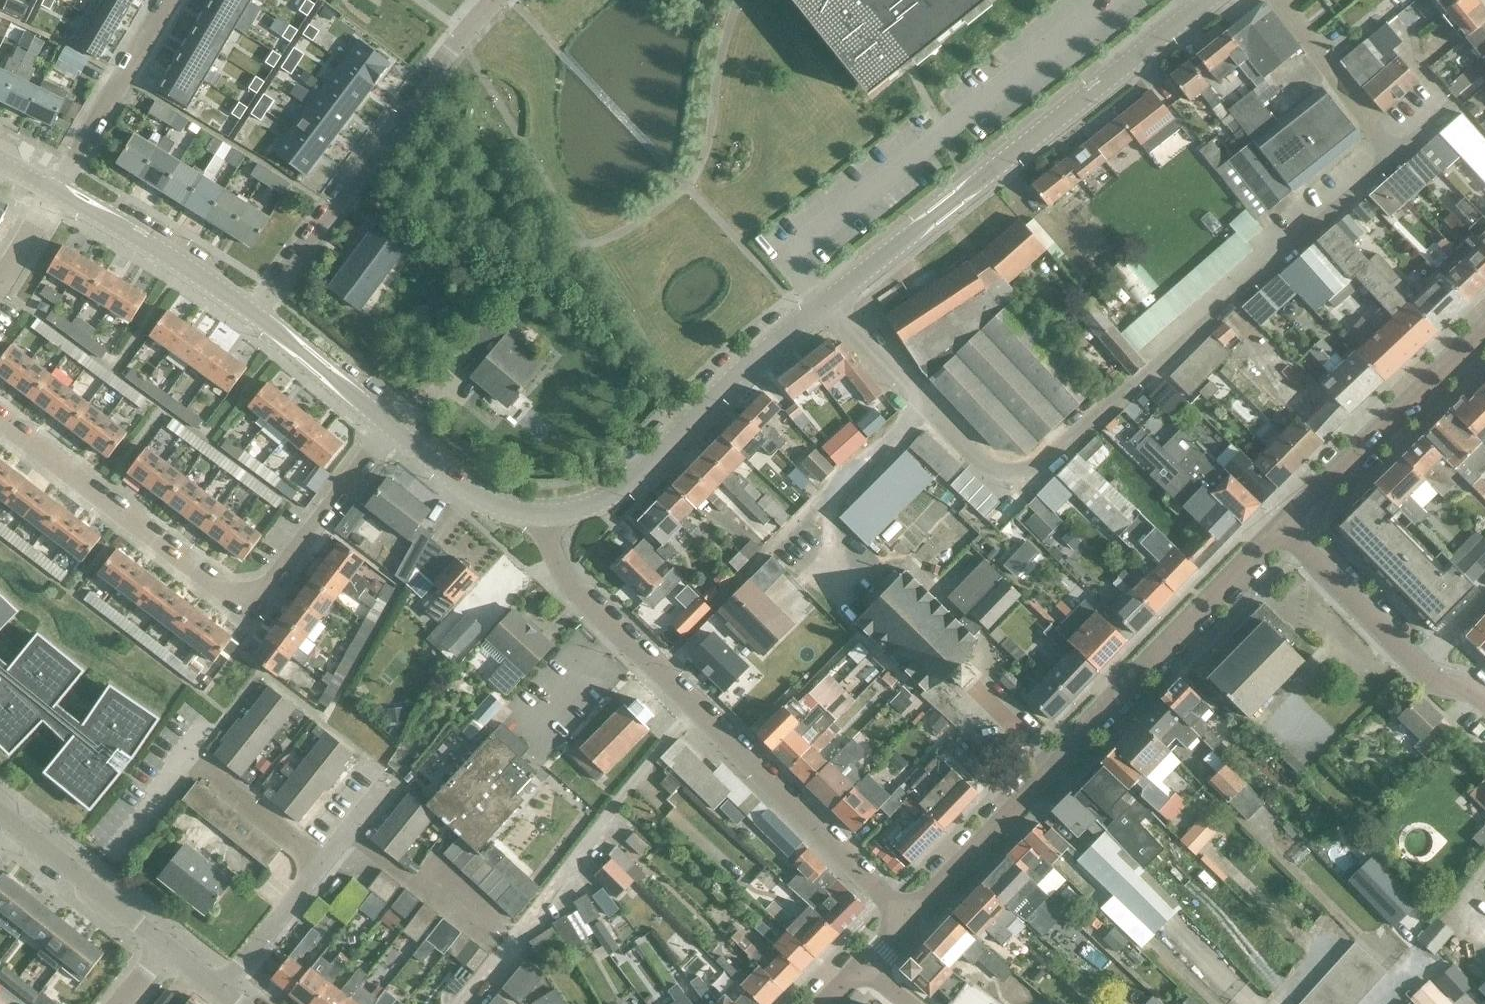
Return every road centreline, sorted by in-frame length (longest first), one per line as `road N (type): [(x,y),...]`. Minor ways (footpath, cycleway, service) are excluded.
road 1 (residential): [(835,300),(993,468),(1032,473),(1389,149),(1276,0)]
road 2 (residential): [(910,921),(555,563),(547,513)]
road 3 (residential): [(910,921),(1287,526)]
road 4 (residential): [(392,425),(259,592),(227,596),(0,423)]
road 5 (secondary): [(835,300),(1218,0)]
road 6 (secondary): [(547,513),(590,506),(631,484),(835,300)]
road 7 (residential): [(252,310),(463,31)]
road 8 (residential): [(224,986),(395,774)]
road 9 (residential): [(1287,526),(1484,338)]
road 10 (secondary): [(252,310),(58,189)]
road 11 (residential): [(58,189),(174,0)]
road 12 (residential): [(170,944),(0,812)]
road 13 (residential): [(1421,667),(1287,526)]
road 14 (secondary): [(547,513),(483,498),(392,425)]
road 15 (secondary): [(392,425),(252,310)]

